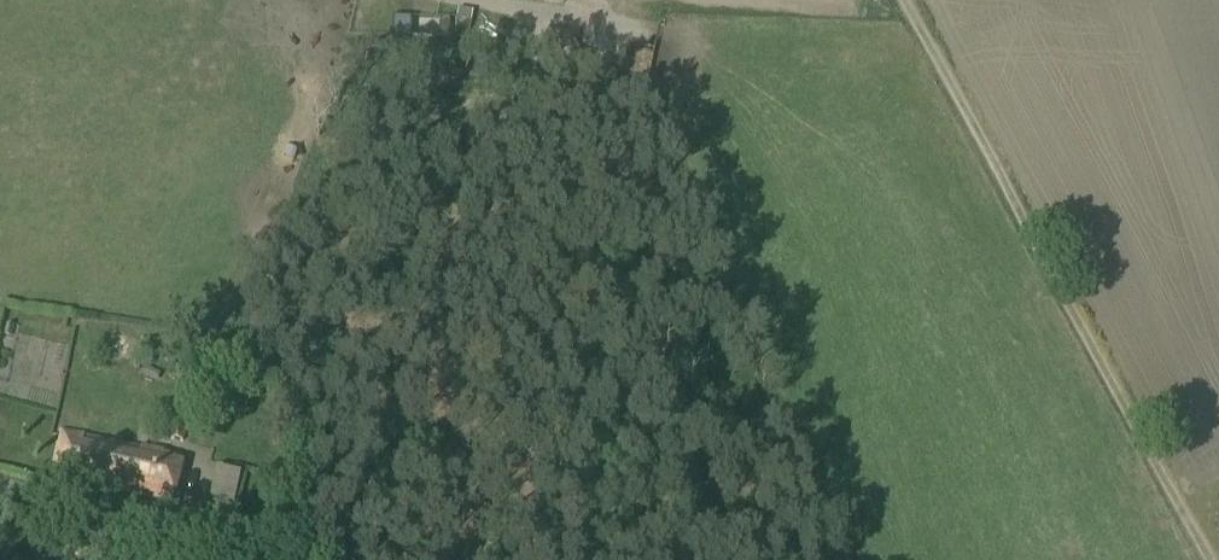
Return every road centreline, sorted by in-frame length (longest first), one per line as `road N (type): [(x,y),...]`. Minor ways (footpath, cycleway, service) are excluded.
road 1 (track): [(900,0),(1208,559)]
road 2 (unclassified): [(283,559),(205,531),(0,488)]

